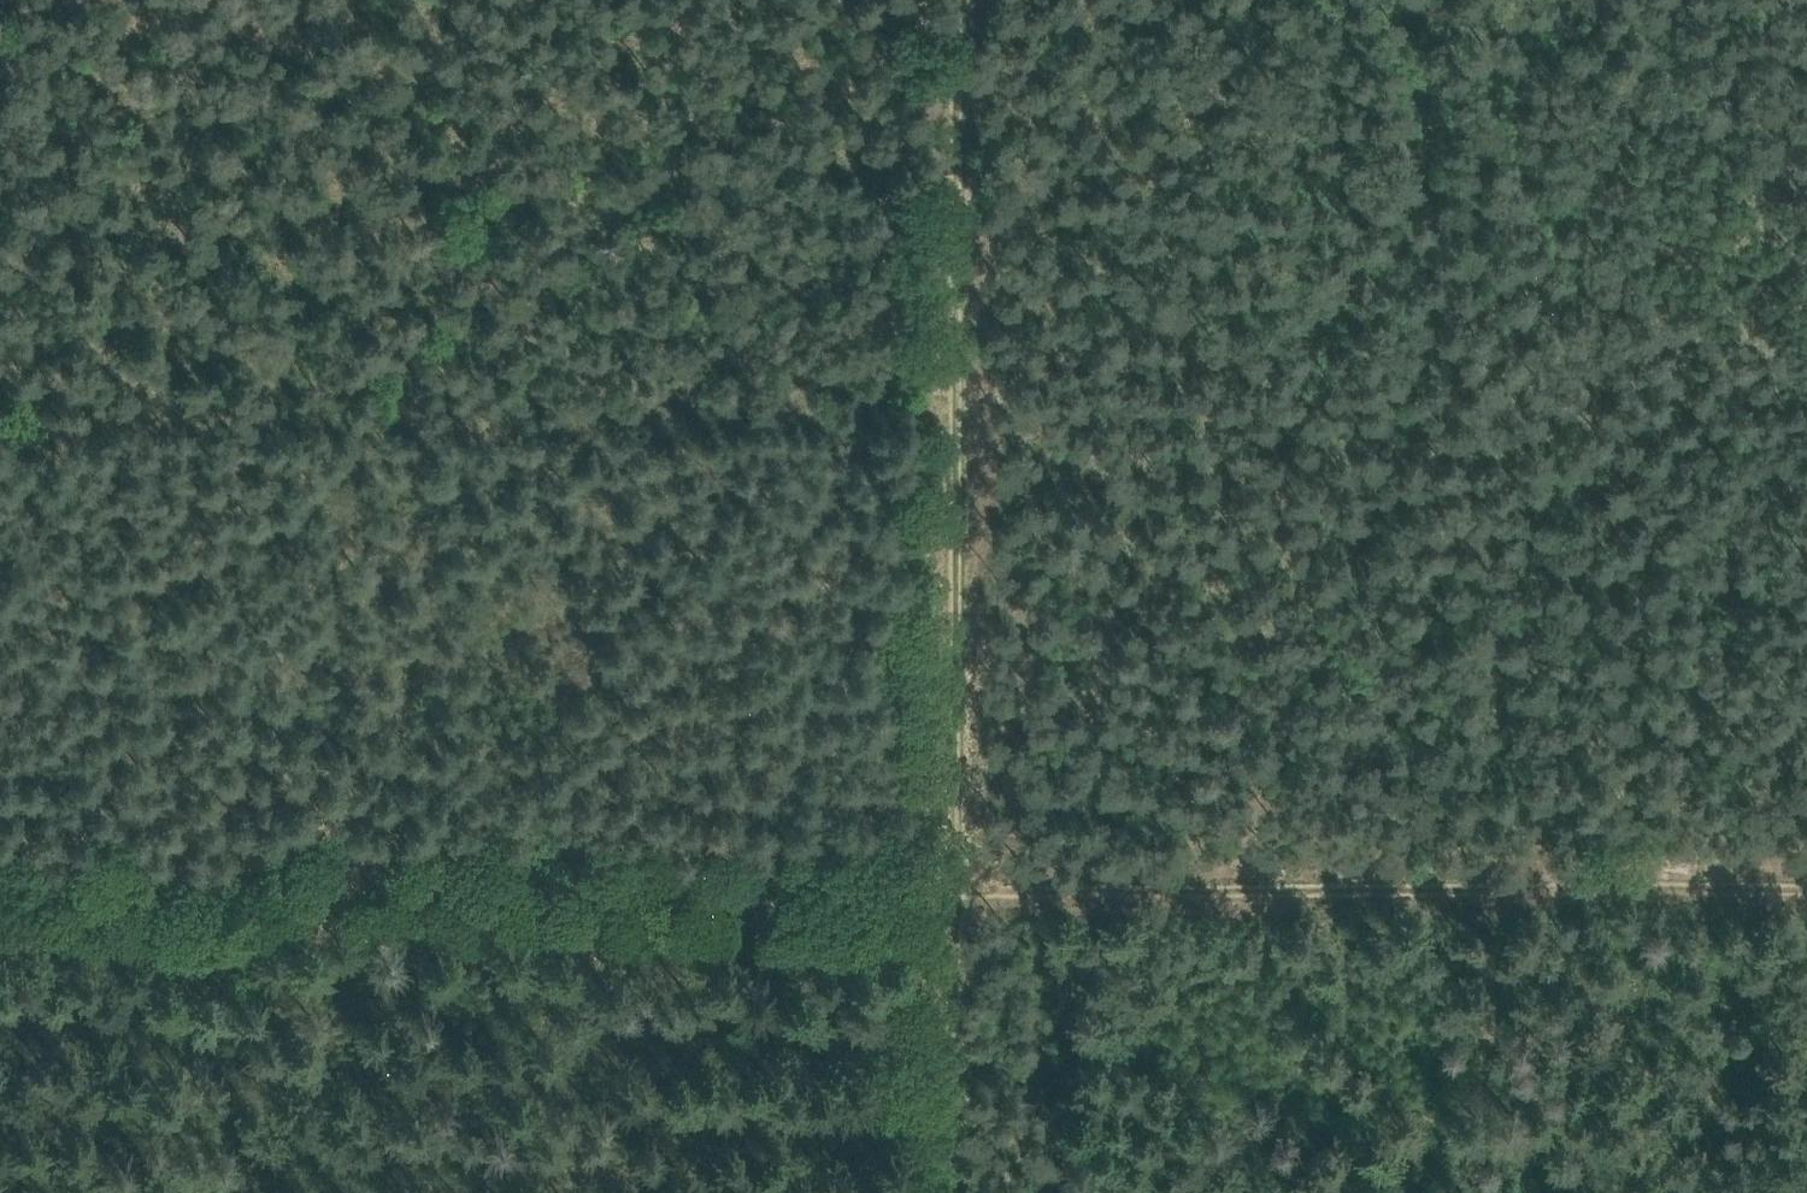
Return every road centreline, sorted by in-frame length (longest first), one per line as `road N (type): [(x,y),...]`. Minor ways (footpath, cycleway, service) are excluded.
road 1 (track): [(943,892),(0,888)]
road 2 (track): [(943,892),(959,747),(956,0)]
road 3 (track): [(1806,897),(943,892)]
road 4 (track): [(947,1192),(943,892)]

